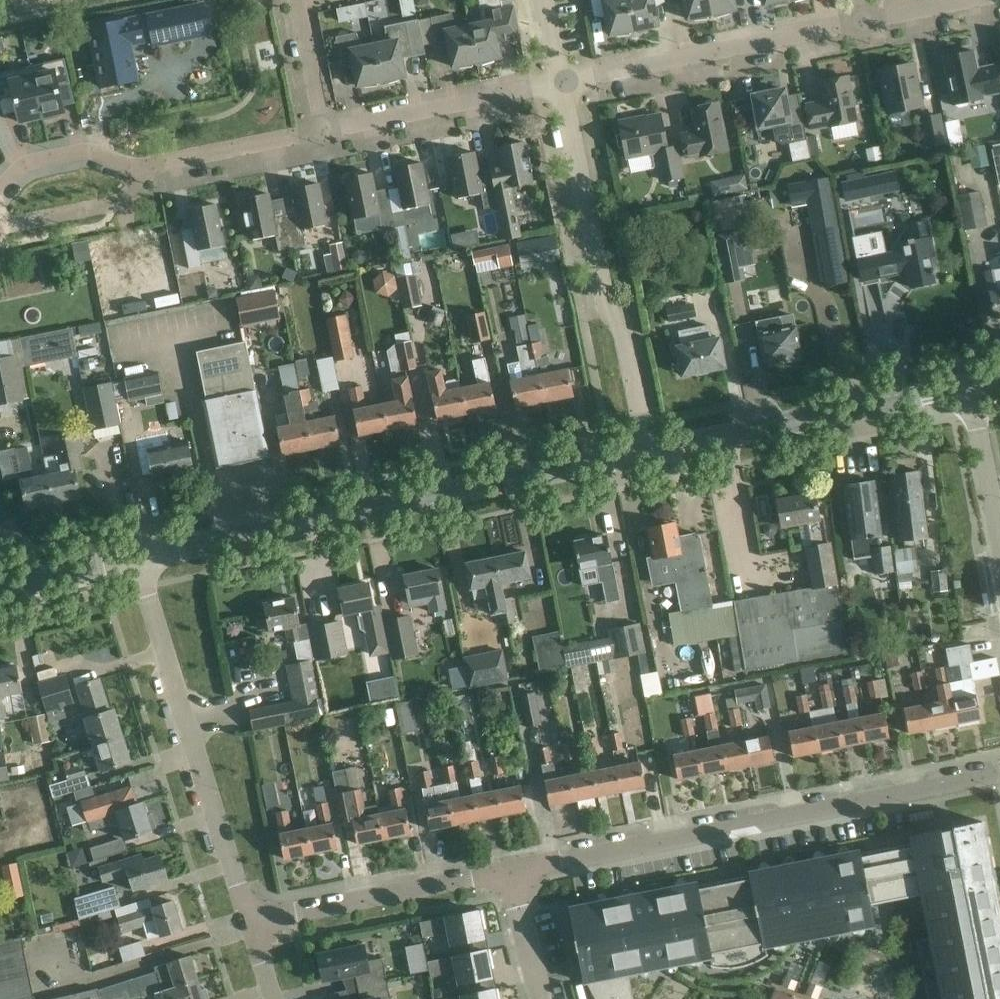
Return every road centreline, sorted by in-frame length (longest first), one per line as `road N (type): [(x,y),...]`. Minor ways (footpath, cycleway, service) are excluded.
road 1 (residential): [(138,558),(647,451)]
road 2 (residential): [(509,870),(999,773)]
road 3 (residential): [(647,451),(621,322),(602,290),(560,82)]
road 4 (residential): [(249,922),(138,558)]
road 5 (residential): [(647,451),(968,384)]
road 6 (residential): [(560,82),(863,21)]
road 7 (residential): [(249,922),(509,870)]
road 8 (residential): [(324,130),(560,82)]
road 9 (residential): [(140,169),(324,130)]
road 10 (residential): [(140,169),(112,205),(6,224),(0,202)]
road 11 (residential): [(999,542),(968,384)]
road 12 (residential): [(0,586),(138,558)]
road 13 (residential): [(324,130),(299,0)]
road 14 (residential): [(509,870),(540,998)]

